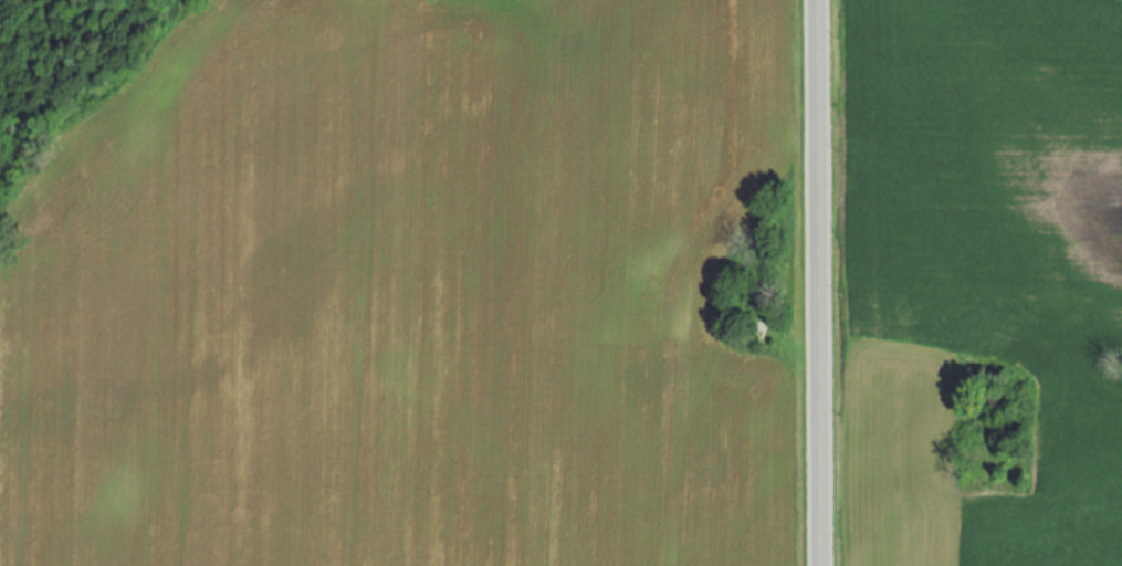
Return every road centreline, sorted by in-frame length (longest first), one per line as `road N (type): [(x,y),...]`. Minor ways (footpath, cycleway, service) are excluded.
road 1 (secondary): [(814,0),(817,565)]

